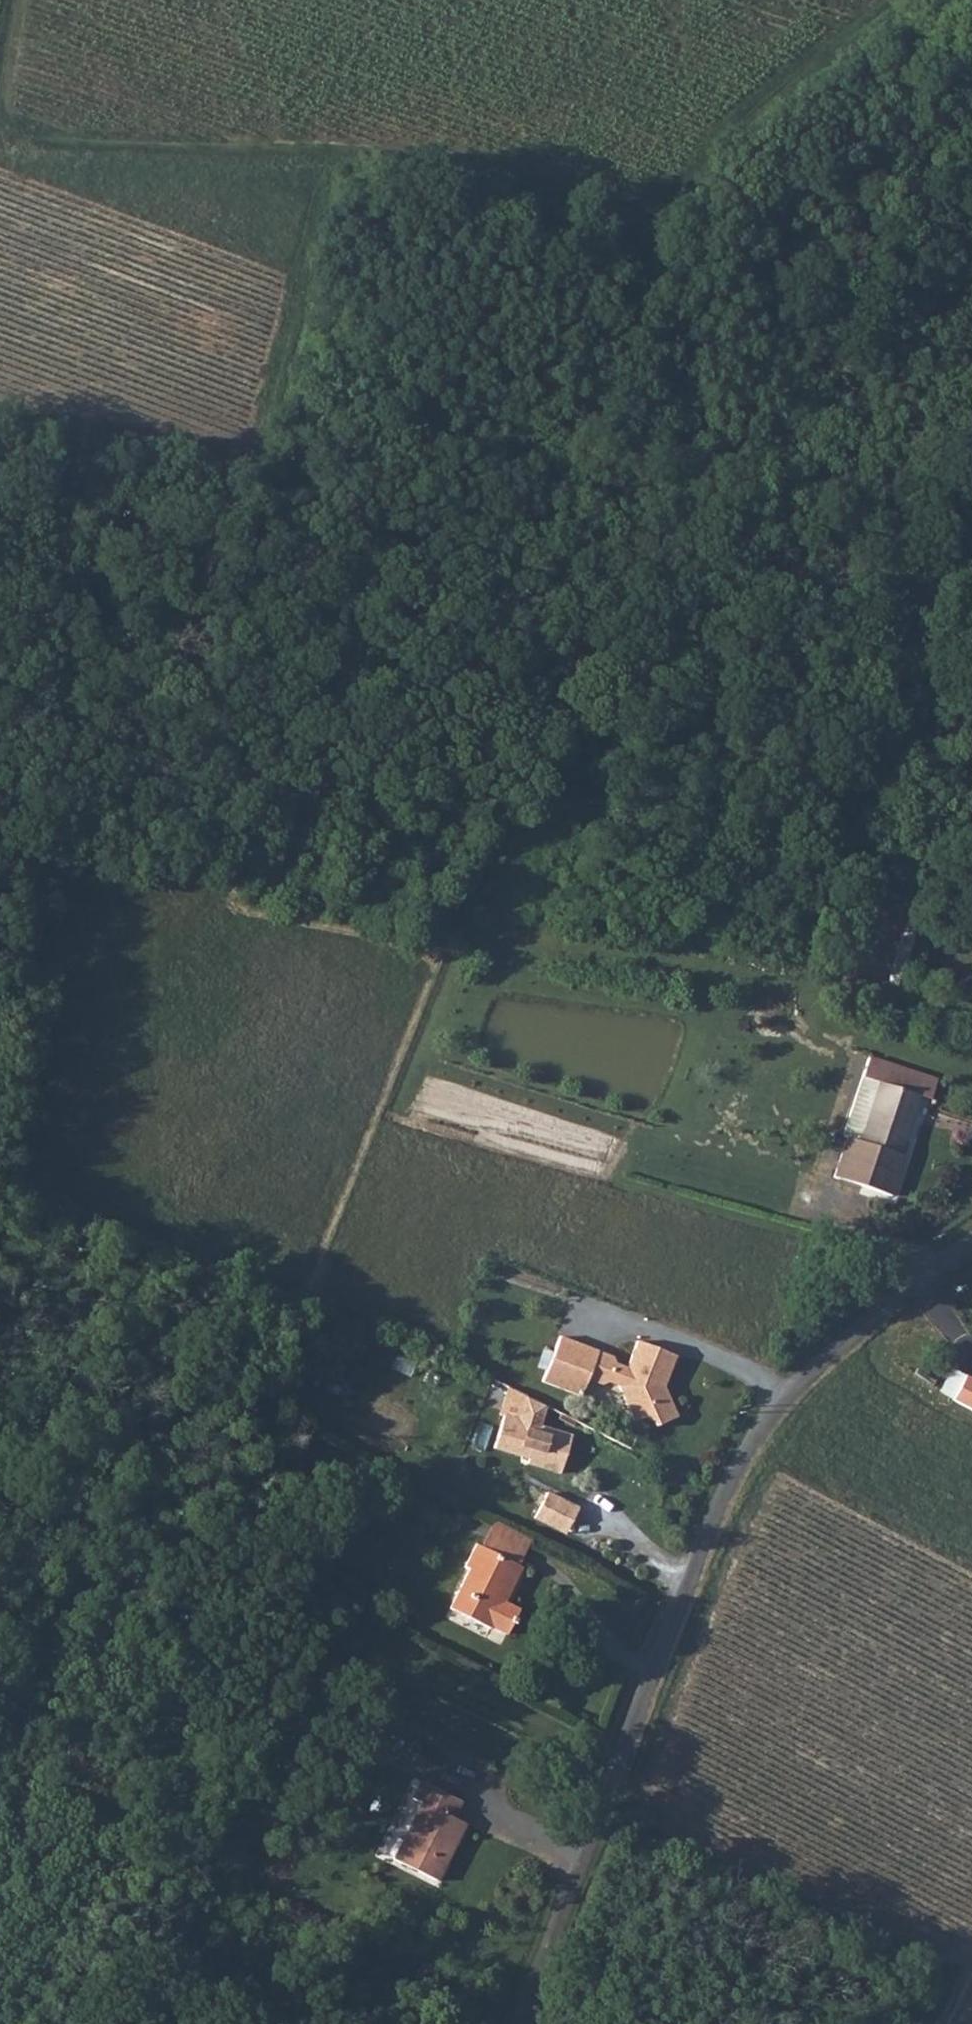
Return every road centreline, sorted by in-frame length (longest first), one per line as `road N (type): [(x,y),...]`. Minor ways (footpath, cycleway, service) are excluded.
road 1 (track): [(0,144),(67,158),(373,163),(629,217),(680,194),(889,0)]
road 2 (unclassified): [(971,1243),(849,1340),(793,1391),(754,1443),(728,1490),(518,2023)]

